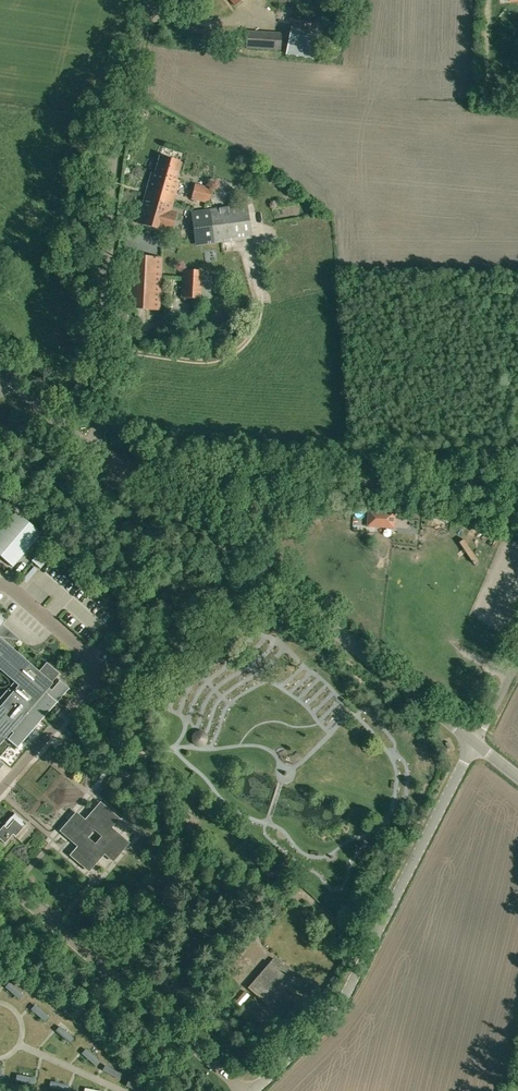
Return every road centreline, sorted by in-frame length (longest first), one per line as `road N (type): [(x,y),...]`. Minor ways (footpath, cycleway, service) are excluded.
road 1 (unclassified): [(92,445),(115,152),(148,0)]
road 2 (unclassified): [(255,1090),(349,991),(475,743)]
road 3 (tertiary): [(475,743),(152,486)]
road 4 (unclassified): [(517,483),(152,486)]

